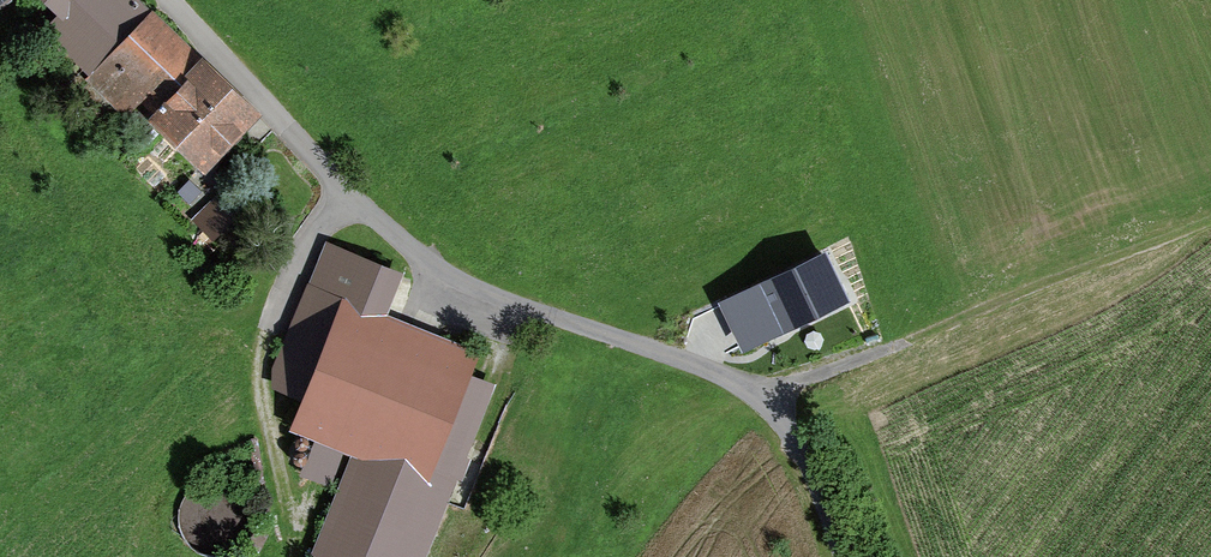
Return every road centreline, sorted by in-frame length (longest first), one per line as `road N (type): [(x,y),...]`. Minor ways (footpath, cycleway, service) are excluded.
road 1 (unclassified): [(838,556),(803,456),(771,409),(727,380),(493,298),(425,259),(362,205),(171,0)]
road 2 (track): [(1210,225),(796,387),(771,409)]

